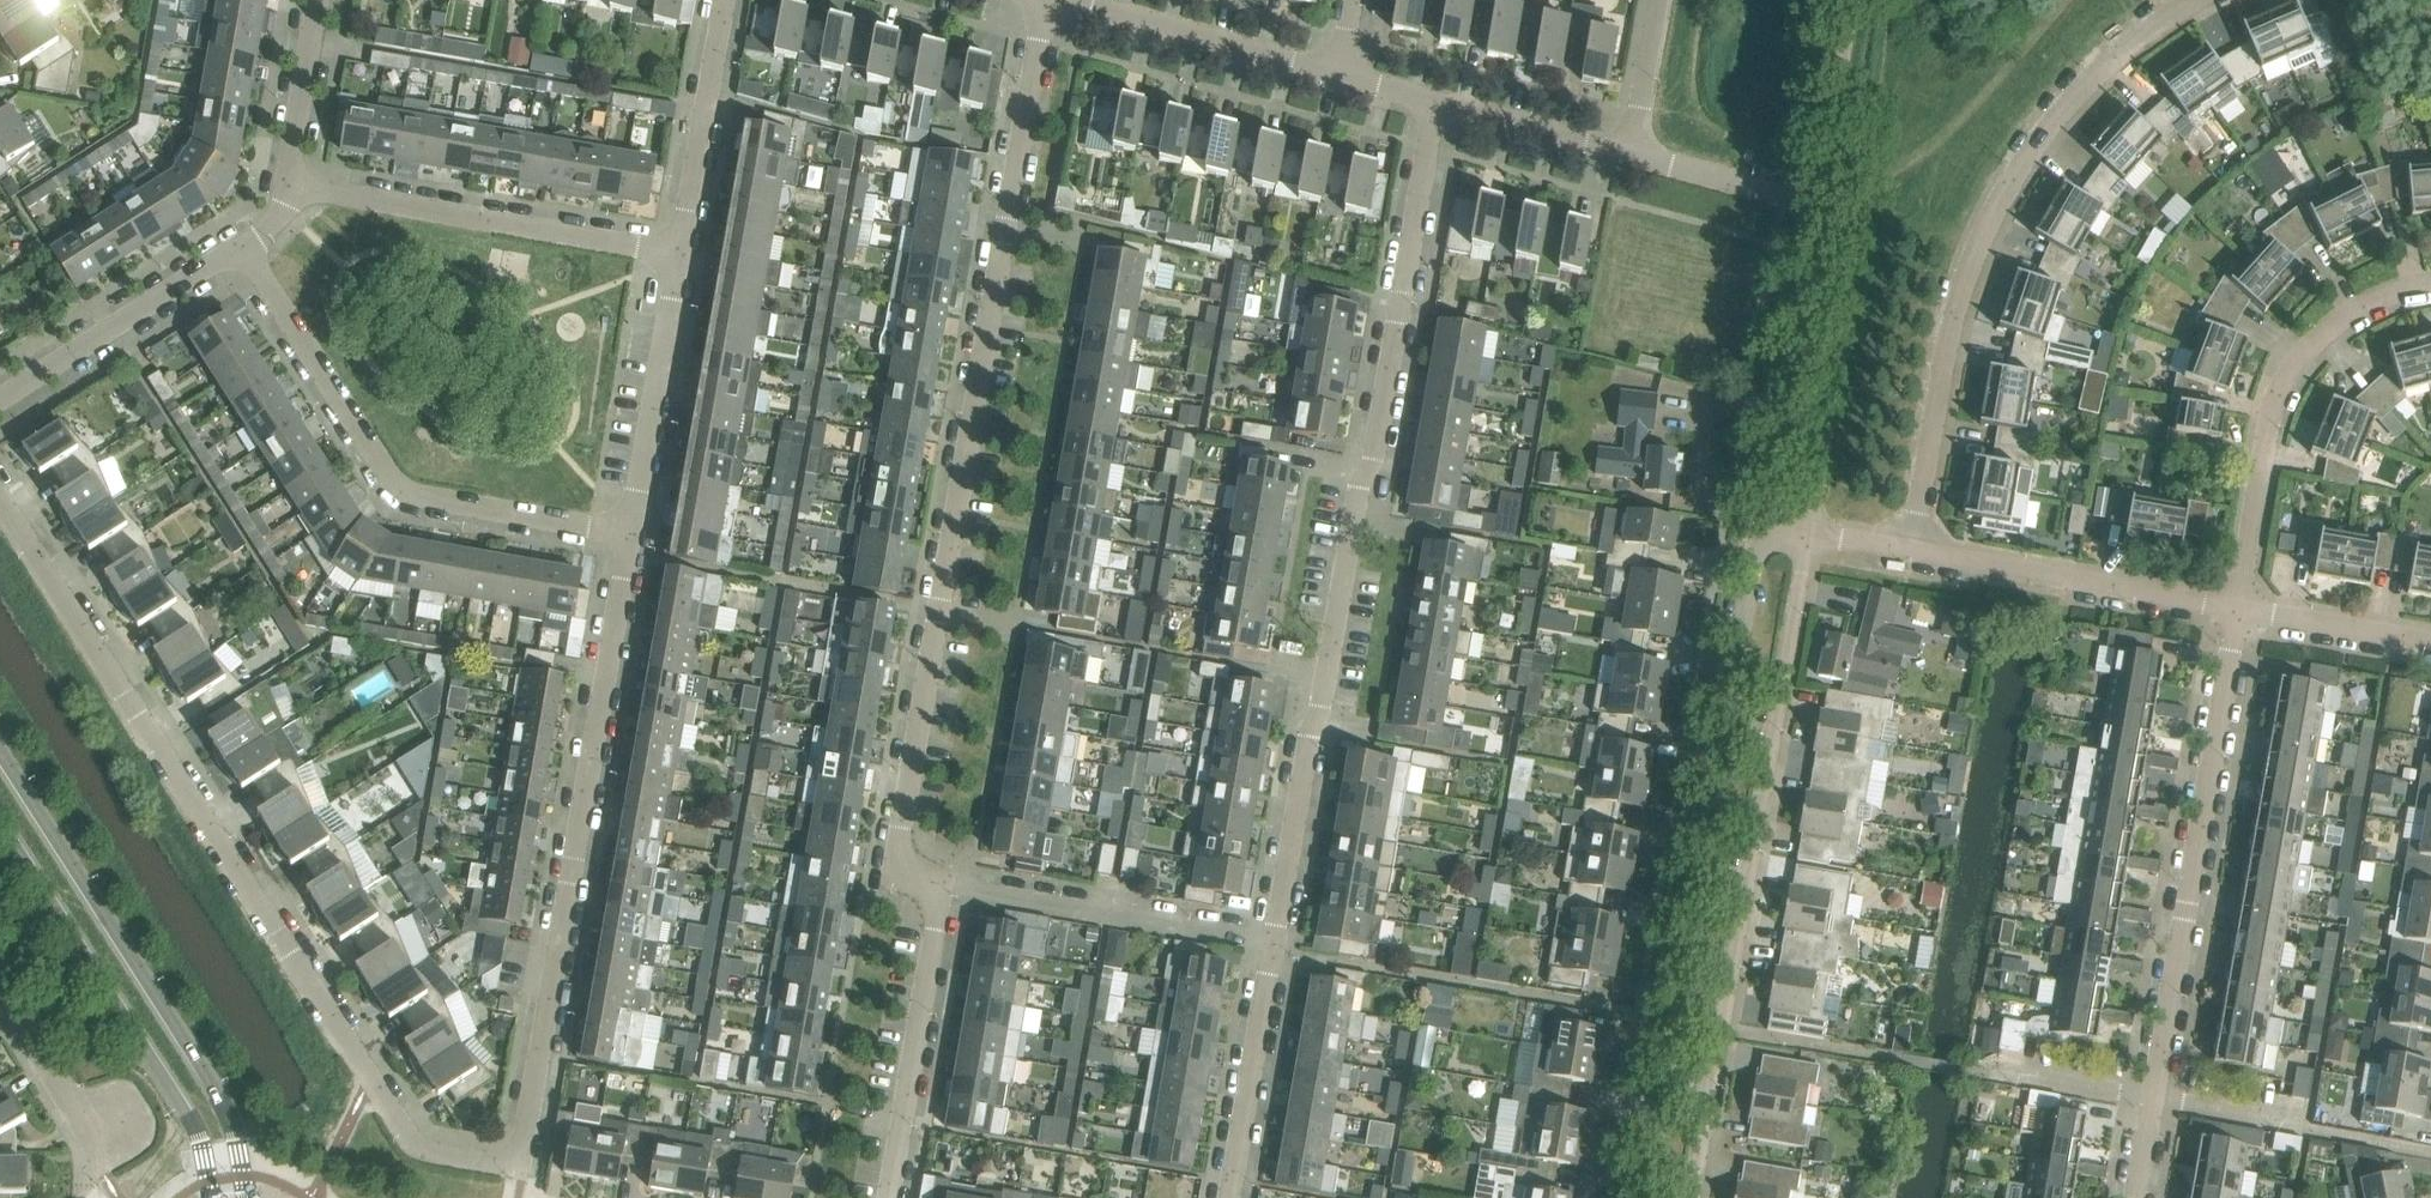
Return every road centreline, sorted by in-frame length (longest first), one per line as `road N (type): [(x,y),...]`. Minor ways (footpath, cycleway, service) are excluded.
road 1 (residential): [(938,885),(896,862),(1040,0)]
road 2 (residential): [(522,1164),(435,1149),(403,1129),(0,504)]
road 3 (residential): [(1277,947),(1313,719),(1327,679),(1435,107)]
road 4 (residential): [(522,1164),(628,534)]
road 5 (residential): [(1918,543),(1942,387),(1986,243),(2014,180),(2053,121),(2125,44),(2193,0)]
road 6 (residential): [(2136,1197),(2239,607)]
road 7 (residential): [(628,534),(411,491),(388,474),(247,244)]
road 8 (unclassified): [(1720,1029),(1809,524)]
road 9 (unclassified): [(1765,517),(1676,1021)]
road 10 (tertiary): [(251,1197),(223,1100),(0,755)]
road 11 (tertiary): [(0,831),(182,1112),(209,1197)]
road 12 (residential): [(2430,286),(2358,311),(2288,383),(2266,447),(2239,607)]
road 13 (residential): [(679,252),(294,186)]
road 14 (unclassified): [(1809,524),(1859,236),(1858,224),(1820,210)]
road 15 (residential): [(1277,947),(938,885)]
road 16 (unclassified): [(2239,607),(1918,543)]
road 17 (residential): [(887,1197),(938,885)]
road 18 (unclassified): [(1820,210),(1765,517)]
road 19 (residential): [(1339,80),(1047,0)]
road 20 (residential): [(0,403),(247,244)]
road 21 (residential): [(628,534),(679,252)]
road 22 (residential): [(679,252),(727,0)]
road 23 (residential): [(1232,1197),(1277,947)]
road 24 (residential): [(1820,210),(1627,156)]
road 25 (residential): [(1627,156),(1435,107)]
road 26 (unclassified): [(2430,640),(2239,607)]
road 27 (residential): [(294,186),(291,151),(315,0)]
road 28 (residential): [(98,1162),(0,1002)]
road 29 (unclassified): [(1676,1021),(1645,1197)]
road 30 (unclassified): [(1692,1197),(1720,1029)]
road 31 (residential): [(1627,156),(1657,0)]

